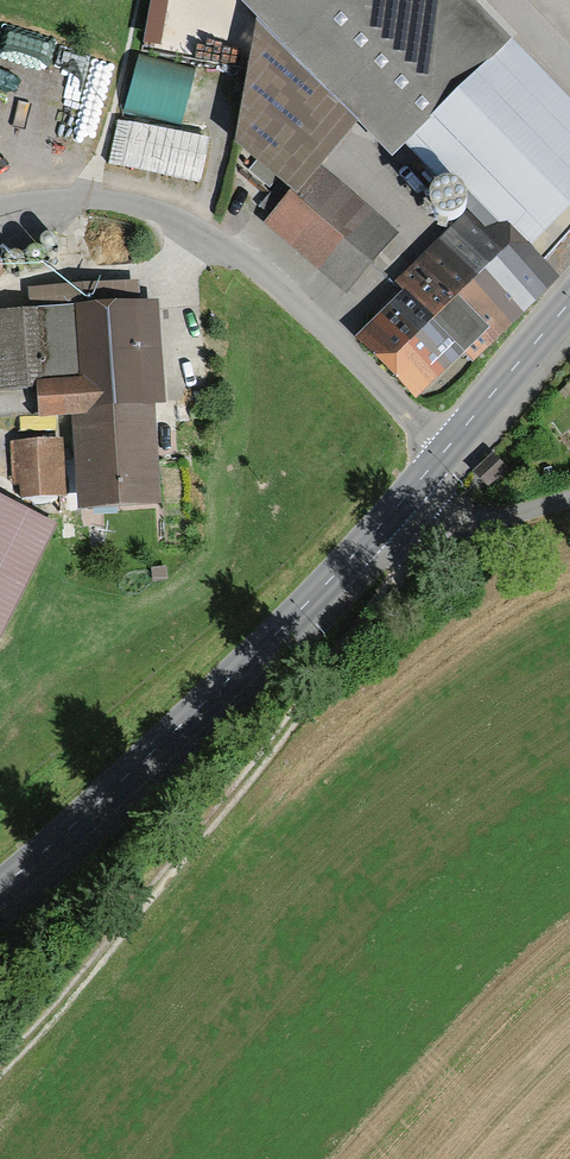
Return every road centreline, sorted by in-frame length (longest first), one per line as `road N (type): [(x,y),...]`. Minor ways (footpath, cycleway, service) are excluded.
road 1 (track): [(447,521),(74,992),(0,1071)]
road 2 (secondary): [(0,889),(130,774),(403,501)]
road 3 (residential): [(0,205),(102,200),(186,227),(254,264),(448,448)]
road 4 (secondary): [(448,448),(569,303)]
road 5 (residential): [(569,498),(476,522),(422,516),(403,501)]

